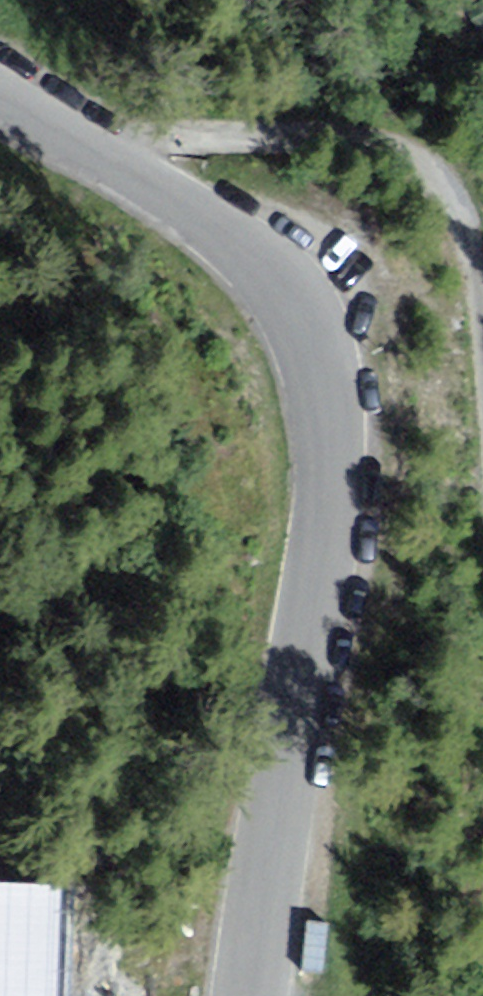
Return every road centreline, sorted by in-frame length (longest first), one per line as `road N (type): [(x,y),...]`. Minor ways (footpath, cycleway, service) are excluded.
road 1 (unclassified): [(253,995),(324,556),(320,378),(294,309),(248,254),(0,100)]
road 2 (track): [(125,174),(172,140),(277,137),(401,152),(440,183),(482,326)]

